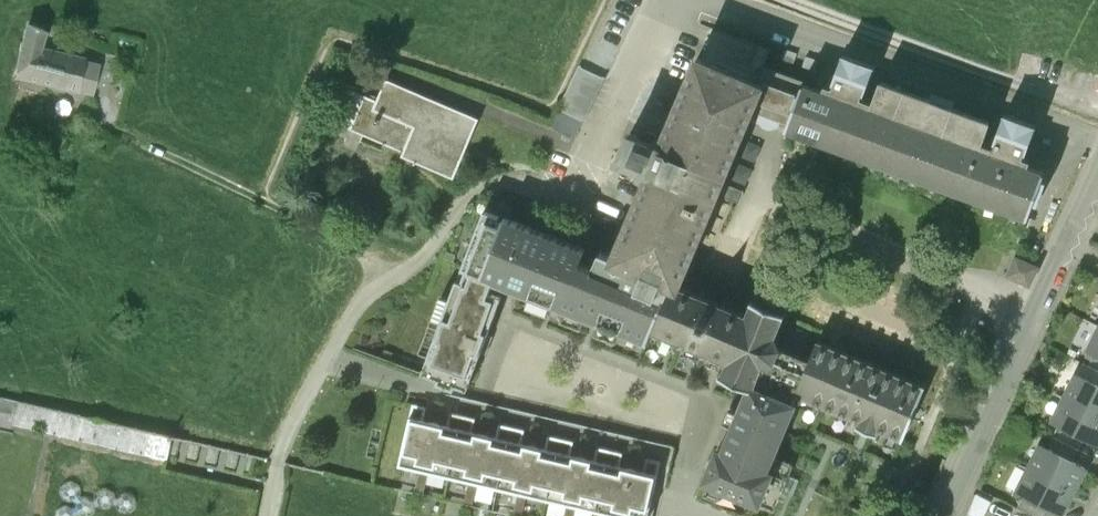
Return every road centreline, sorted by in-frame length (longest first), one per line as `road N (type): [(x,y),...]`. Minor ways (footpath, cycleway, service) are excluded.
road 1 (track): [(1097,112),(787,0)]
road 2 (tertiary): [(1064,247),(943,515)]
road 3 (track): [(265,205),(115,131)]
road 4 (track): [(411,270),(265,205)]

